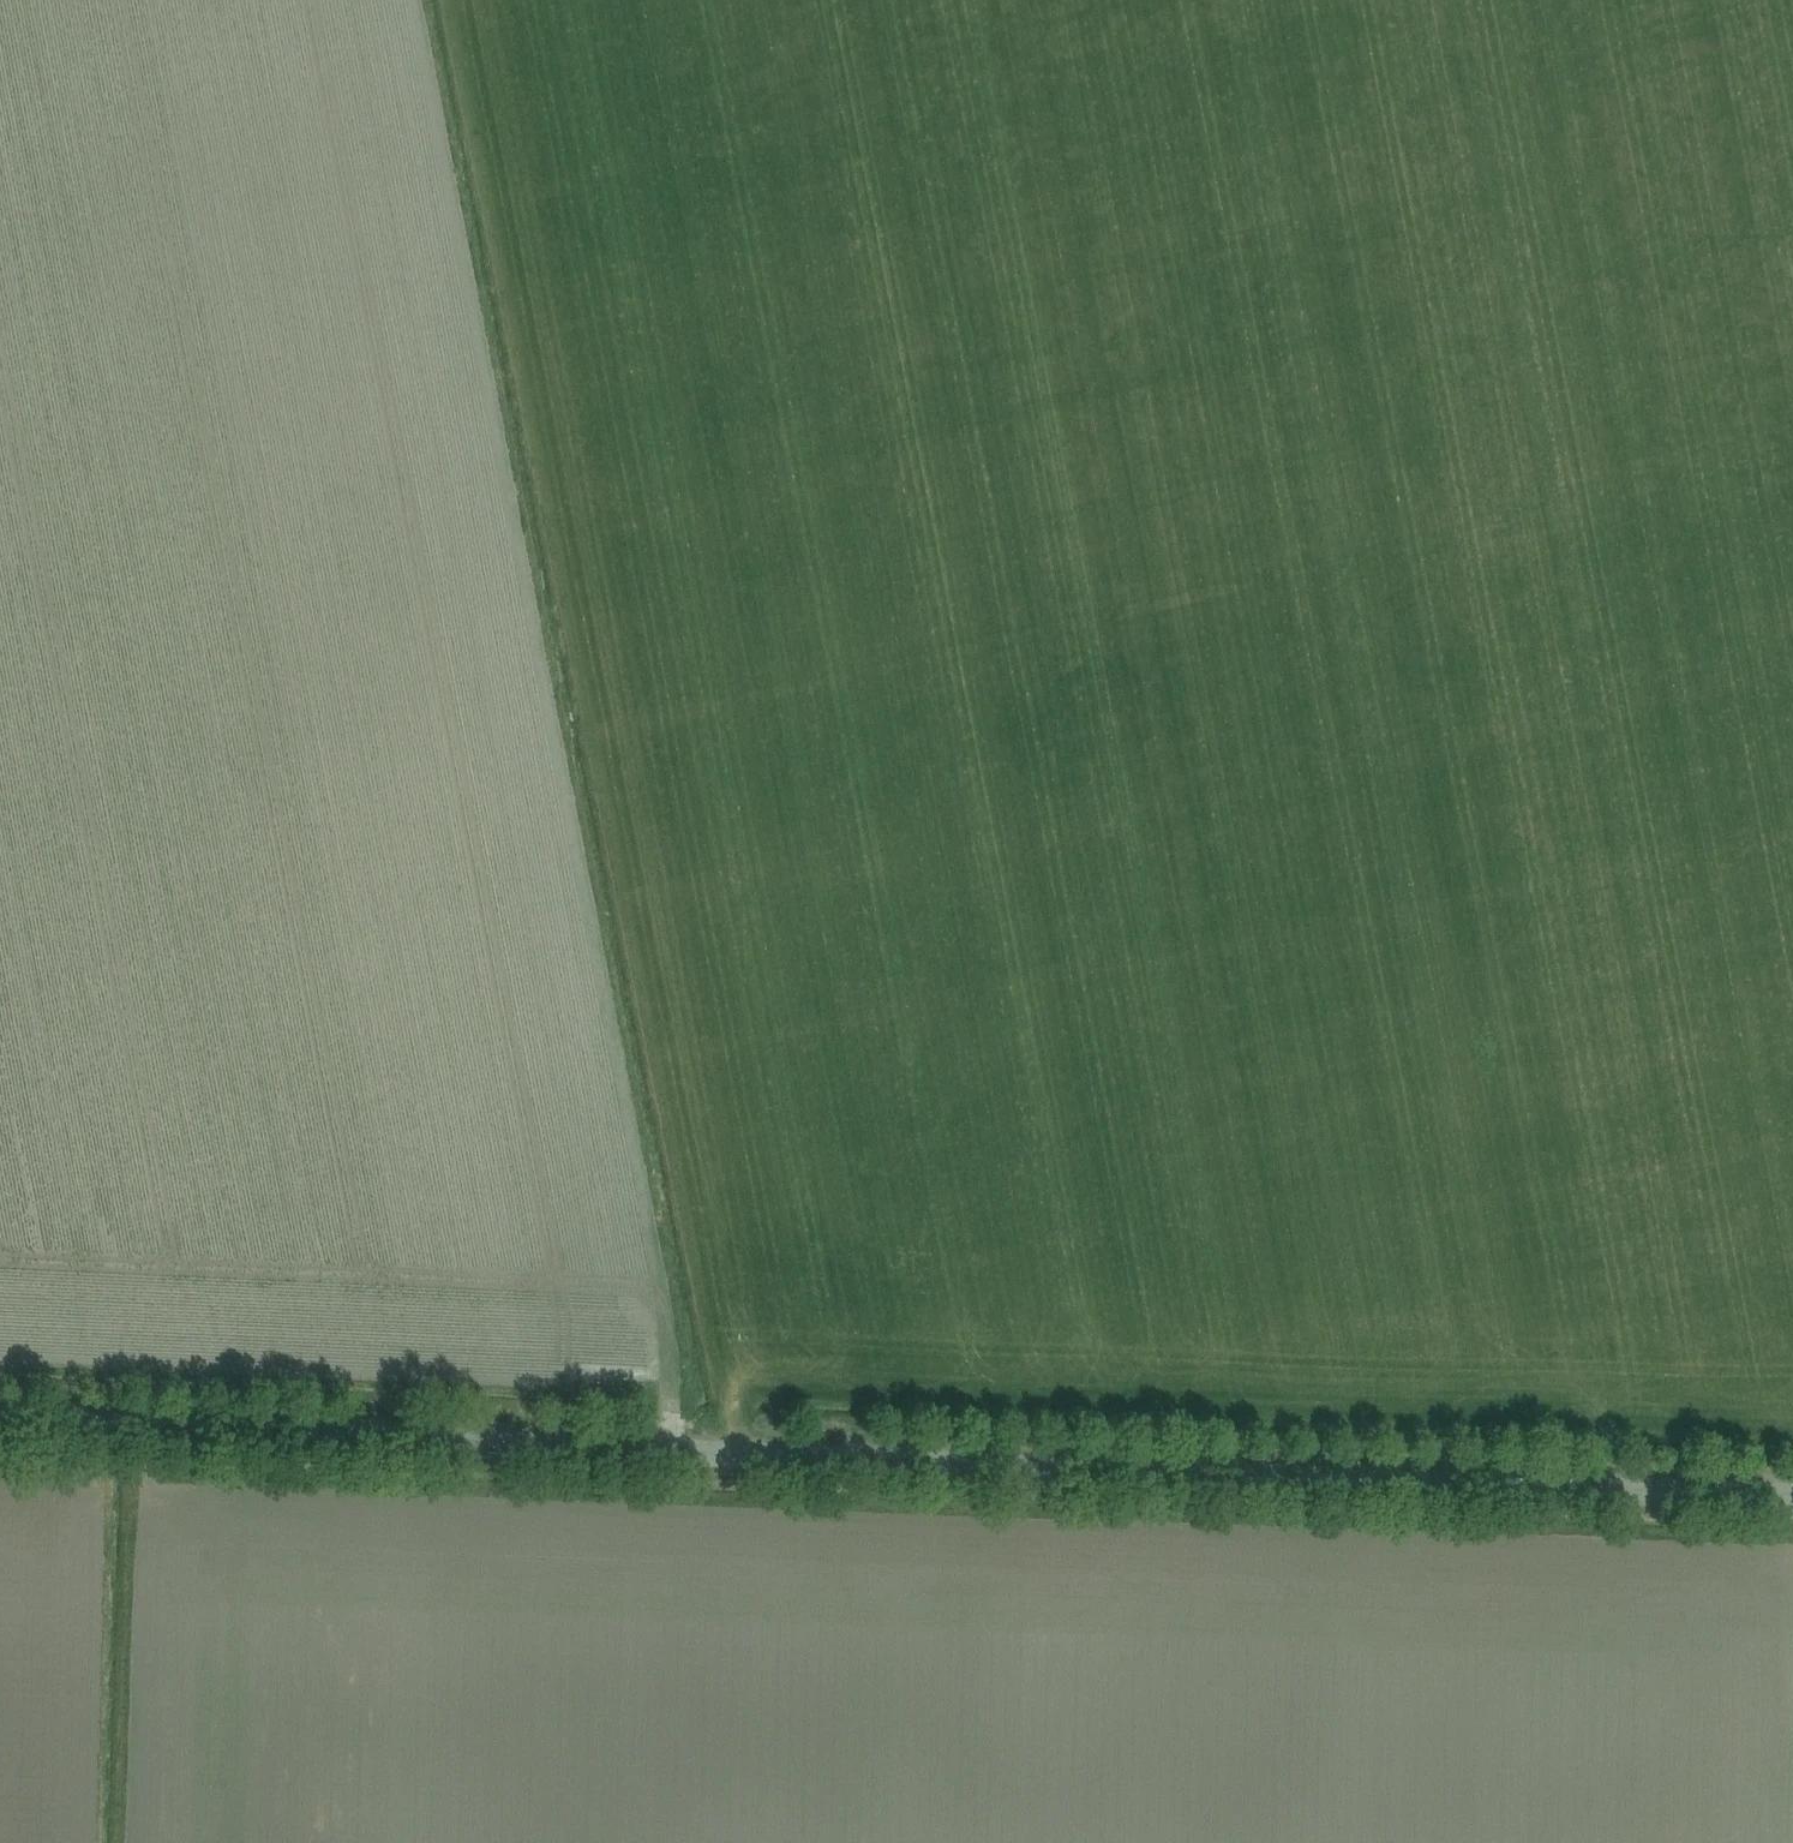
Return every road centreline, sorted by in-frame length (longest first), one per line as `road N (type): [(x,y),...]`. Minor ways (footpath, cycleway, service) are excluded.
road 1 (tertiary): [(1792,1480),(1413,1473),(0,1415)]

